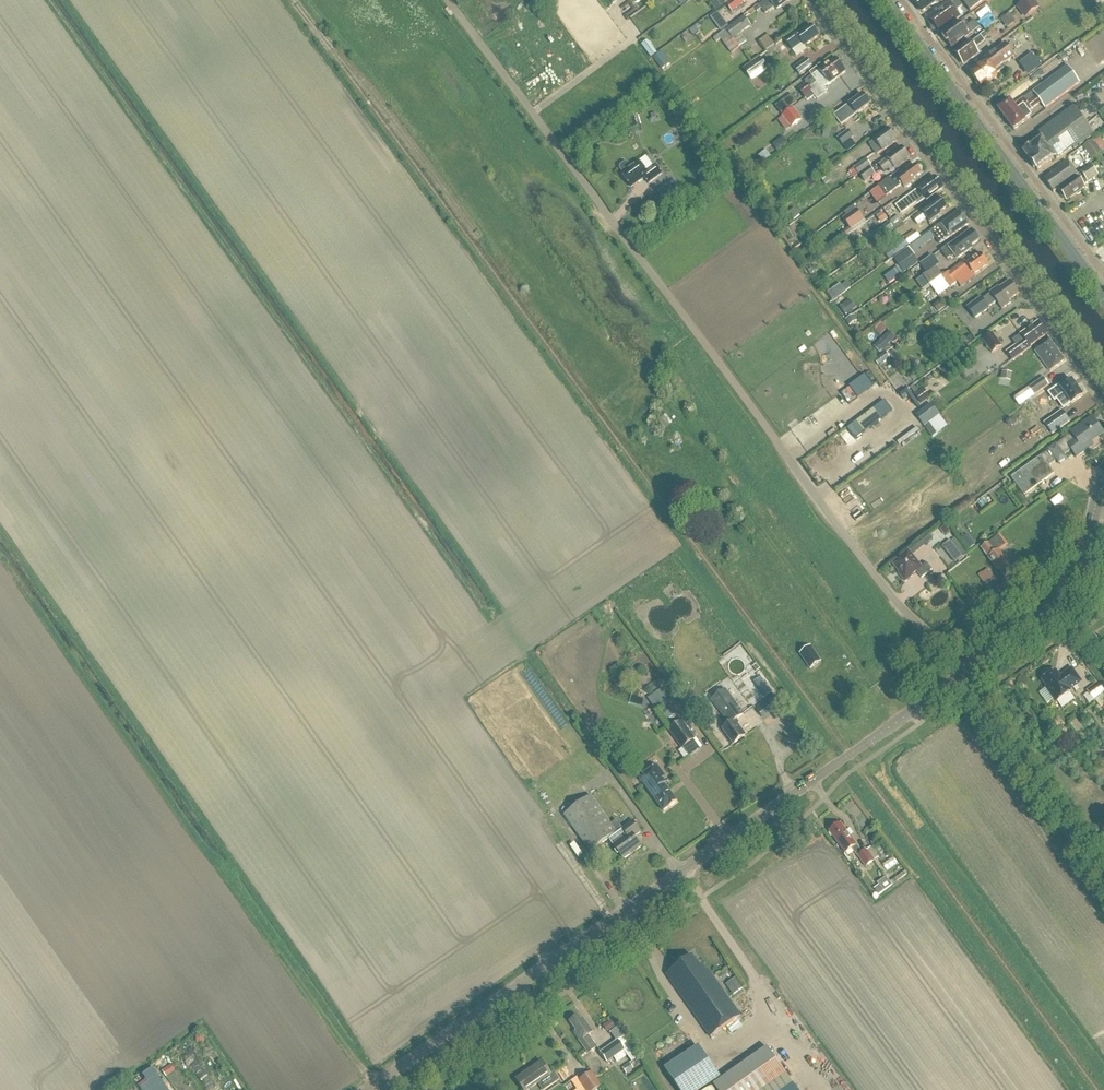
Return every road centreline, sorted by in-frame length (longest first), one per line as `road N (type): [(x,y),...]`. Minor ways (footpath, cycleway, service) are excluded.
road 1 (residential): [(447,0),(878,581),(964,675)]
road 2 (tertiary): [(367,1089),(964,675)]
road 3 (unclassified): [(1103,402),(814,0)]
road 4 (secondary): [(1103,297),(886,0)]
road 5 (unclassified): [(969,687),(1103,883)]
road 6 (tertiary): [(964,675),(1060,594),(1093,520)]

